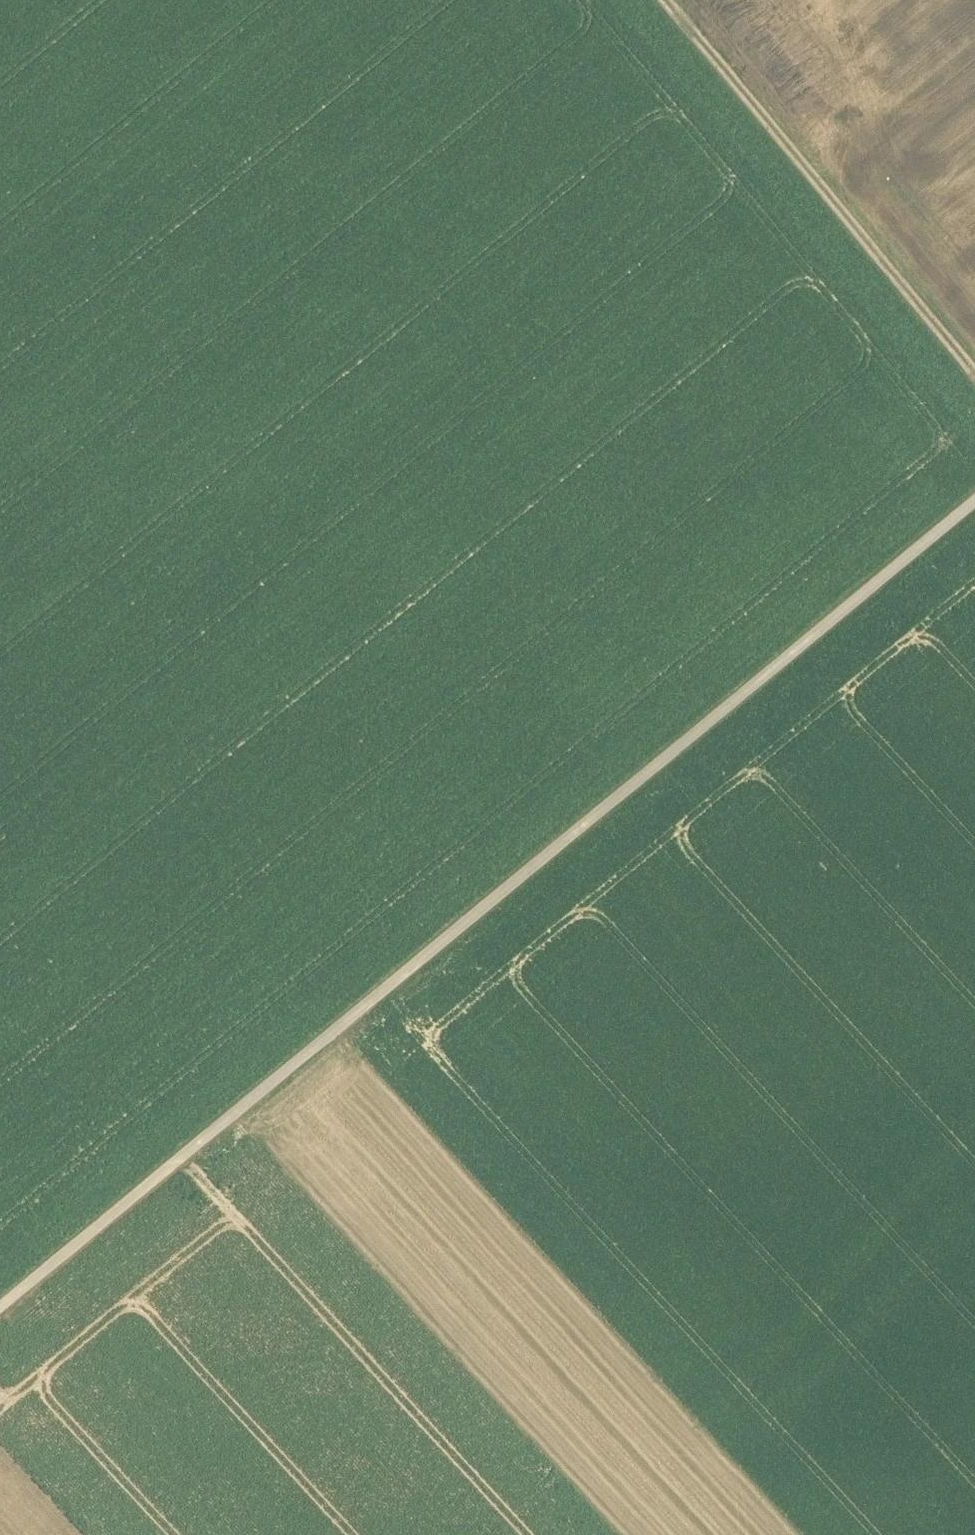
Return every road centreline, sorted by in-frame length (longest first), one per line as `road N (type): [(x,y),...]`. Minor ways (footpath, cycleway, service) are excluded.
road 1 (track): [(974,501),(0,1311)]
road 2 (track): [(974,375),(891,286),(662,0)]

